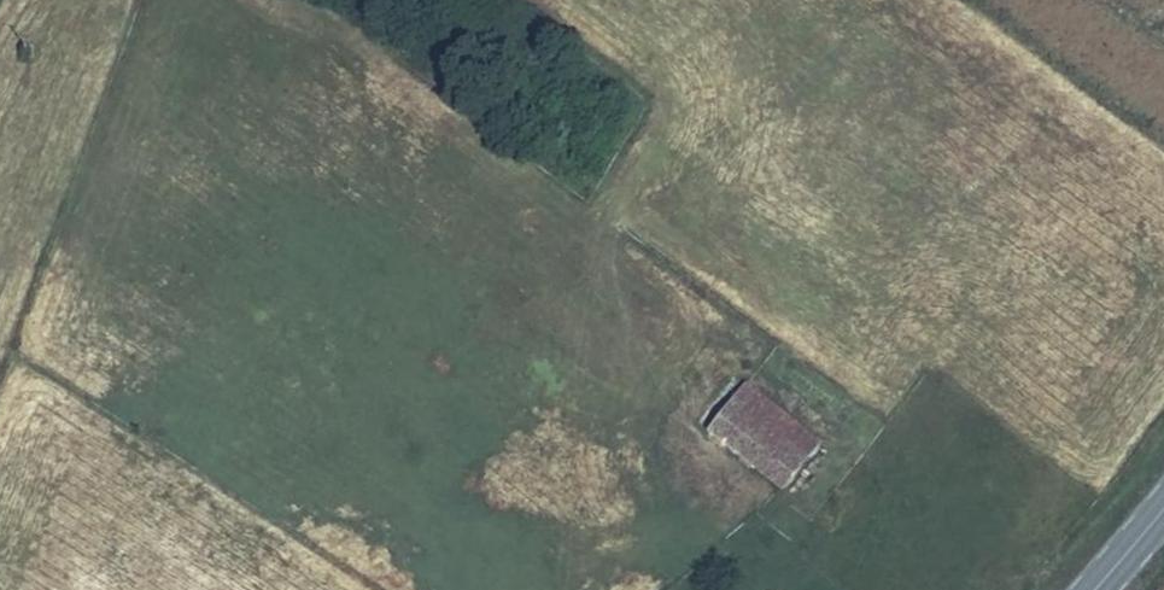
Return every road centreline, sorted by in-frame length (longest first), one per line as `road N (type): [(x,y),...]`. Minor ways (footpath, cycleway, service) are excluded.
road 1 (secondary): [(1163,493),(1087,589)]

